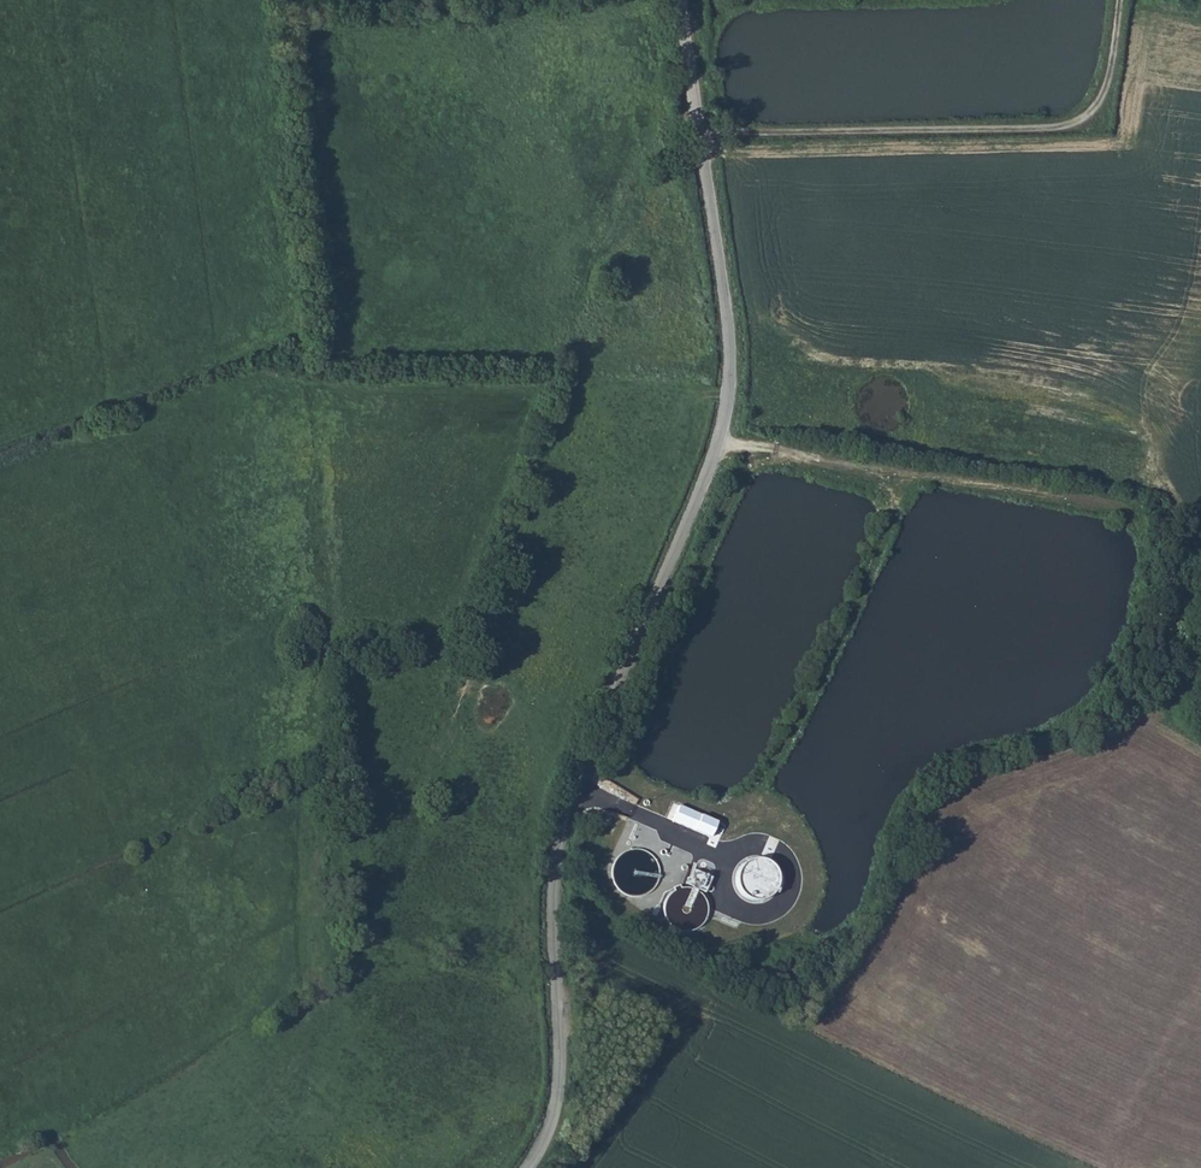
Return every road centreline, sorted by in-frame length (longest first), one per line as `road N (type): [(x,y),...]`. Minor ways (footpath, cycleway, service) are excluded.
road 1 (unclassified): [(528,1167),(554,1114),(550,878),(560,829),(707,469),(728,373),(676,0)]
road 2 (track): [(1115,1167),(1200,1020)]

